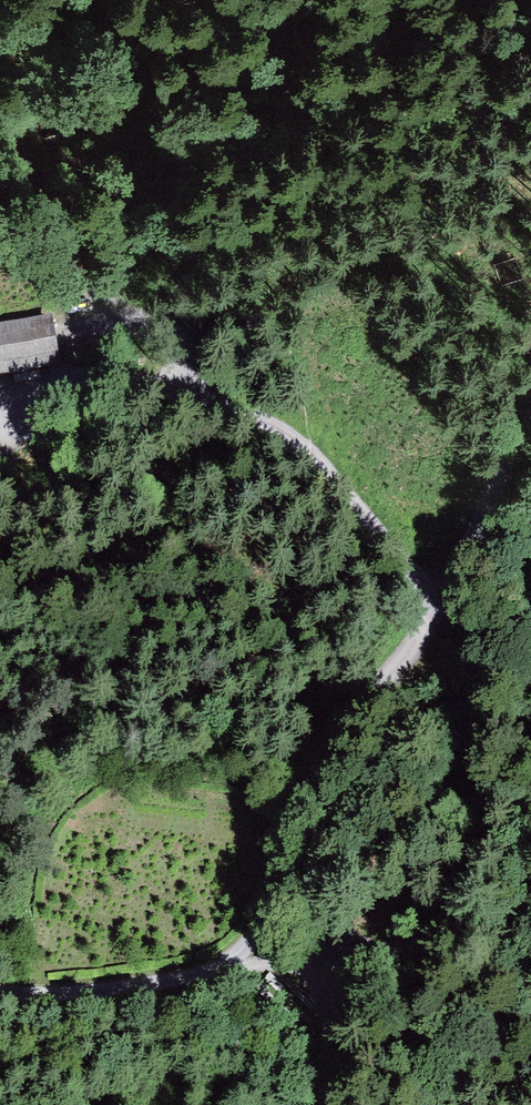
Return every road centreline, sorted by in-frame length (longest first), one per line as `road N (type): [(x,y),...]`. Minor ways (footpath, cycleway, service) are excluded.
road 1 (track): [(432,620),(423,578),(356,503),(285,433),(191,377),(21,400),(14,447),(0,459)]
road 2 (track): [(0,992),(87,991),(229,965),(281,962),(330,973),(354,953),(530,925)]
road 3 (track): [(530,425),(432,620),(319,753),(300,804),(292,873)]
road 4 (track): [(191,377),(177,333),(153,325),(62,332)]
road 5 (track): [(331,1104),(330,973)]

